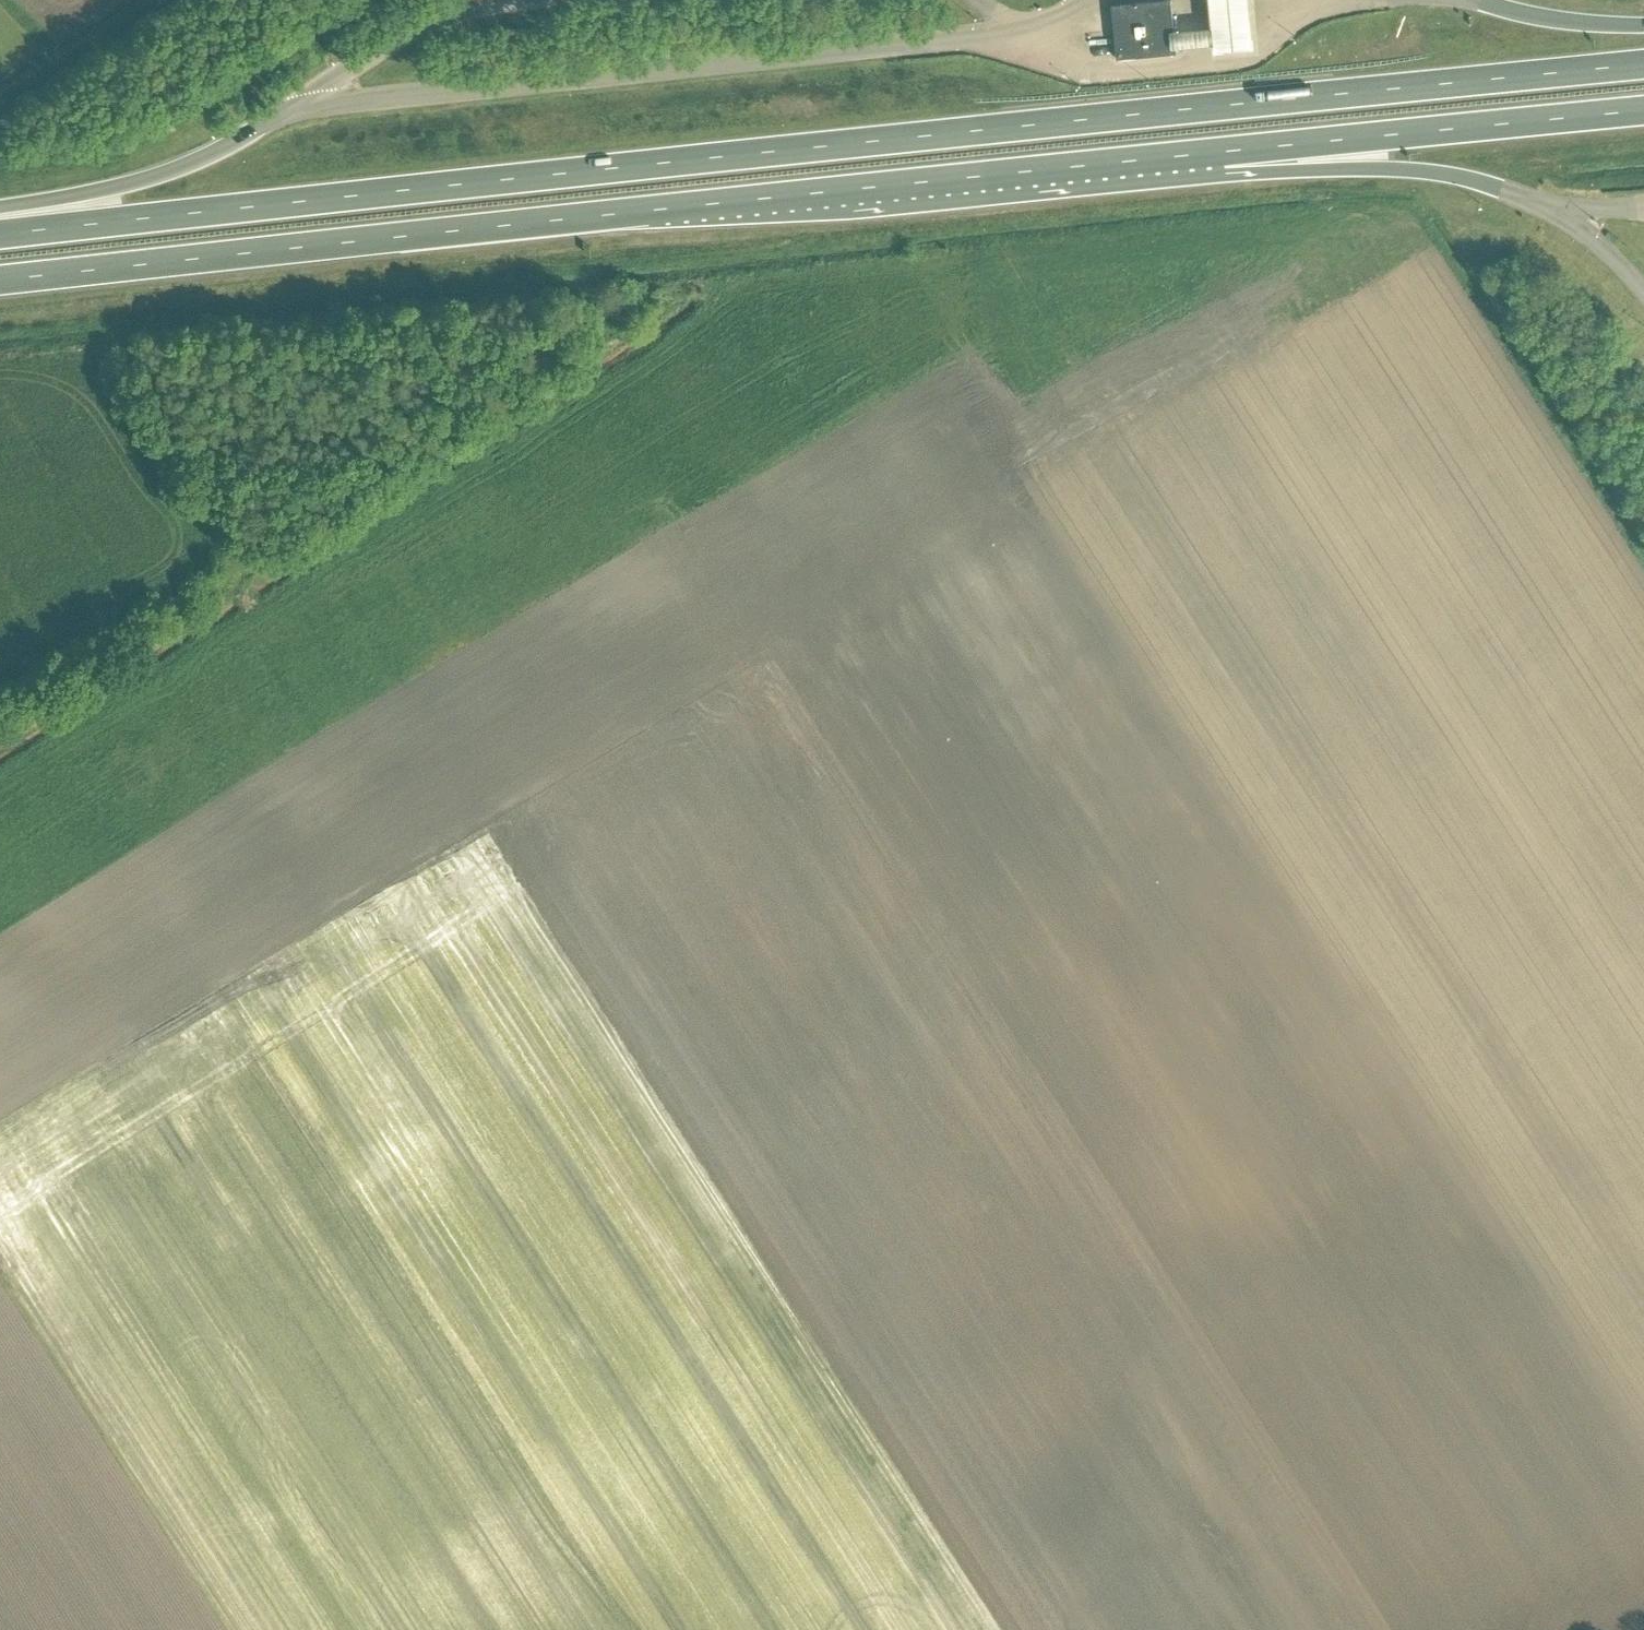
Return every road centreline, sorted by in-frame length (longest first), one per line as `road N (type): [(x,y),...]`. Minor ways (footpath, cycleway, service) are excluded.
road 1 (trunk): [(1643,63),(0,232)]
road 2 (trunk): [(0,280),(1168,164)]
road 3 (trunk): [(1168,164),(1643,112)]
road 4 (trunk): [(1168,164),(1373,165),(1486,182),(1567,214)]
road 5 (trunk): [(297,107),(122,194),(0,223)]
road 6 (trunk): [(1643,38),(1491,0)]

